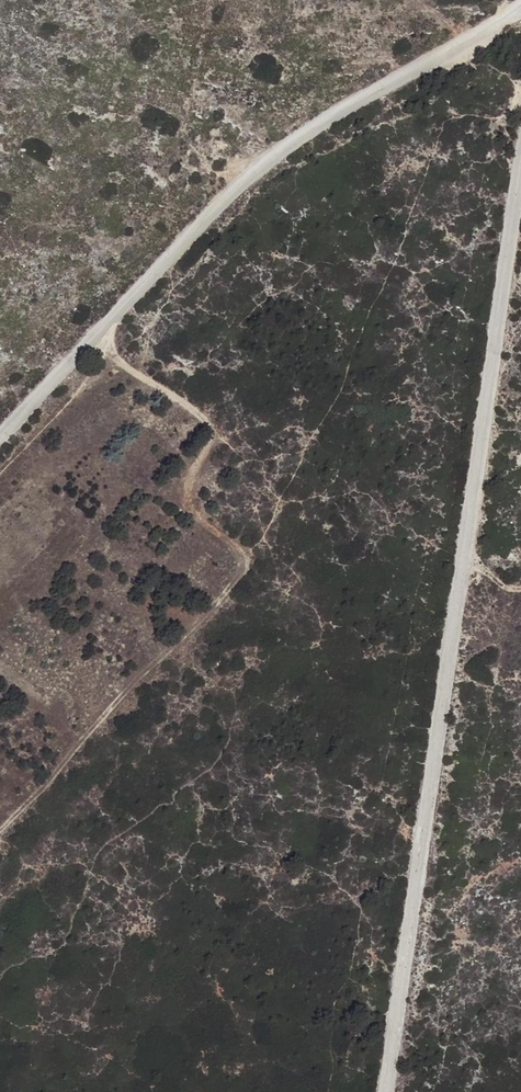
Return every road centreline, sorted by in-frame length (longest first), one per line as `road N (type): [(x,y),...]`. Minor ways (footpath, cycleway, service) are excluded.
road 1 (track): [(0,832),(248,565),(186,498),(209,425),(117,359),(100,333)]

